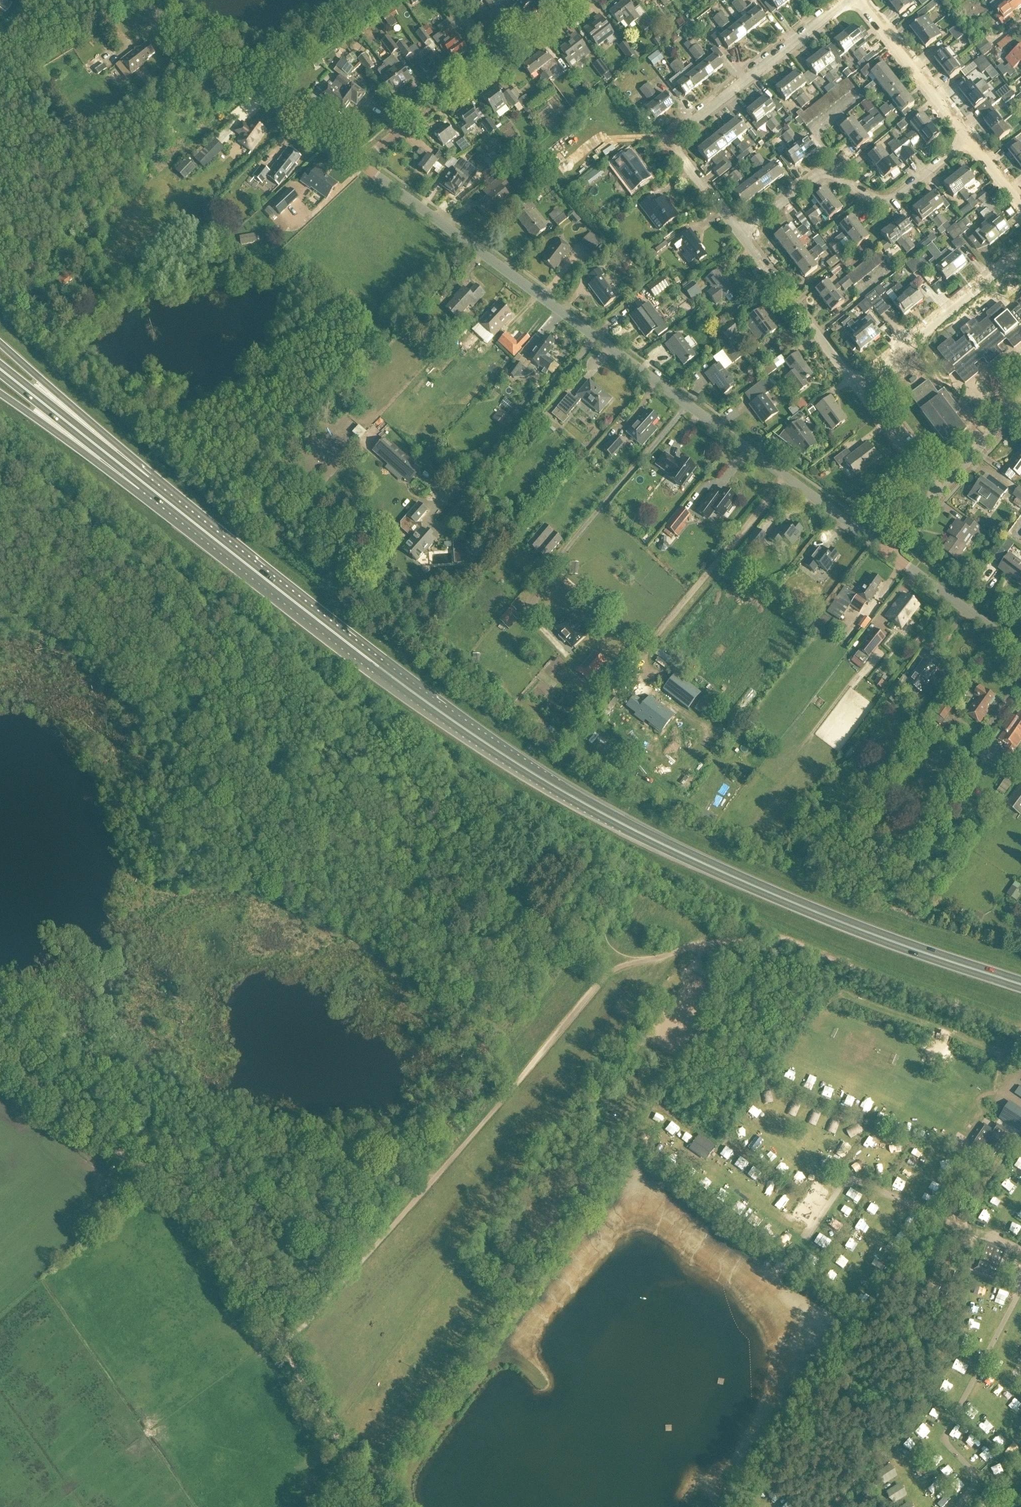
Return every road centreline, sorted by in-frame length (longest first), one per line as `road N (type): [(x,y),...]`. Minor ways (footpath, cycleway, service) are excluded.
road 1 (trunk): [(1020,986),(747,883),(556,788),(379,668),(144,483)]
road 2 (track): [(771,933),(632,869),(364,703),(343,700),(46,485)]
road 3 (unclassified): [(887,553),(361,164)]
road 4 (track): [(1020,1028),(771,933),(652,960)]
road 5 (track): [(0,1055),(70,1117),(188,1195),(226,1232),(249,1272)]
road 6 (track): [(632,964),(602,981),(434,1178)]
road 7 (unclassified): [(361,164),(137,0)]
road 8 (residential): [(740,235),(824,175),(888,200),(967,139)]
road 9 (track): [(249,1272),(284,1349),(379,1506)]
road 10 (residential): [(848,0),(670,143)]
road 11 (track): [(284,1349),(434,1178)]
road 12 (residential): [(856,388),(1020,255)]
road 13 (trunk): [(144,483),(0,344)]
road 14 (residential): [(856,388),(740,235)]
road 15 (trunk): [(144,483),(0,370)]
road 16 (residential): [(967,139),(858,0)]
road 17 (residential): [(361,164),(495,58)]
road 18 (trunk): [(0,395),(144,483)]
road 19 (unclassified): [(1020,653),(887,553)]
road 20 (residential): [(938,493),(856,388)]
road 21 (residential): [(938,493),(1020,405)]

